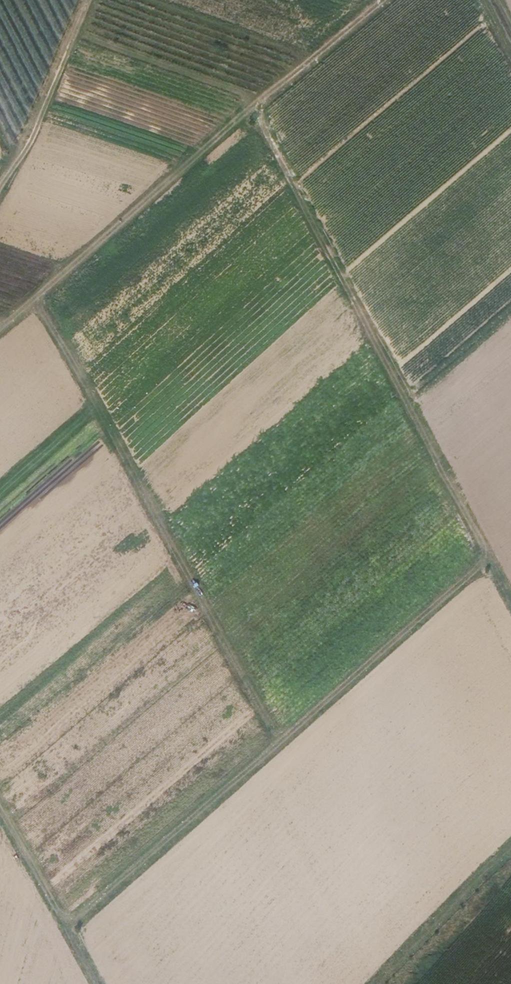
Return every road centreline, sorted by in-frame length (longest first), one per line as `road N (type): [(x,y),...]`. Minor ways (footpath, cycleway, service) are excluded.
road 1 (track): [(83,0),(0,179)]
road 2 (track): [(394,983),(510,863)]

